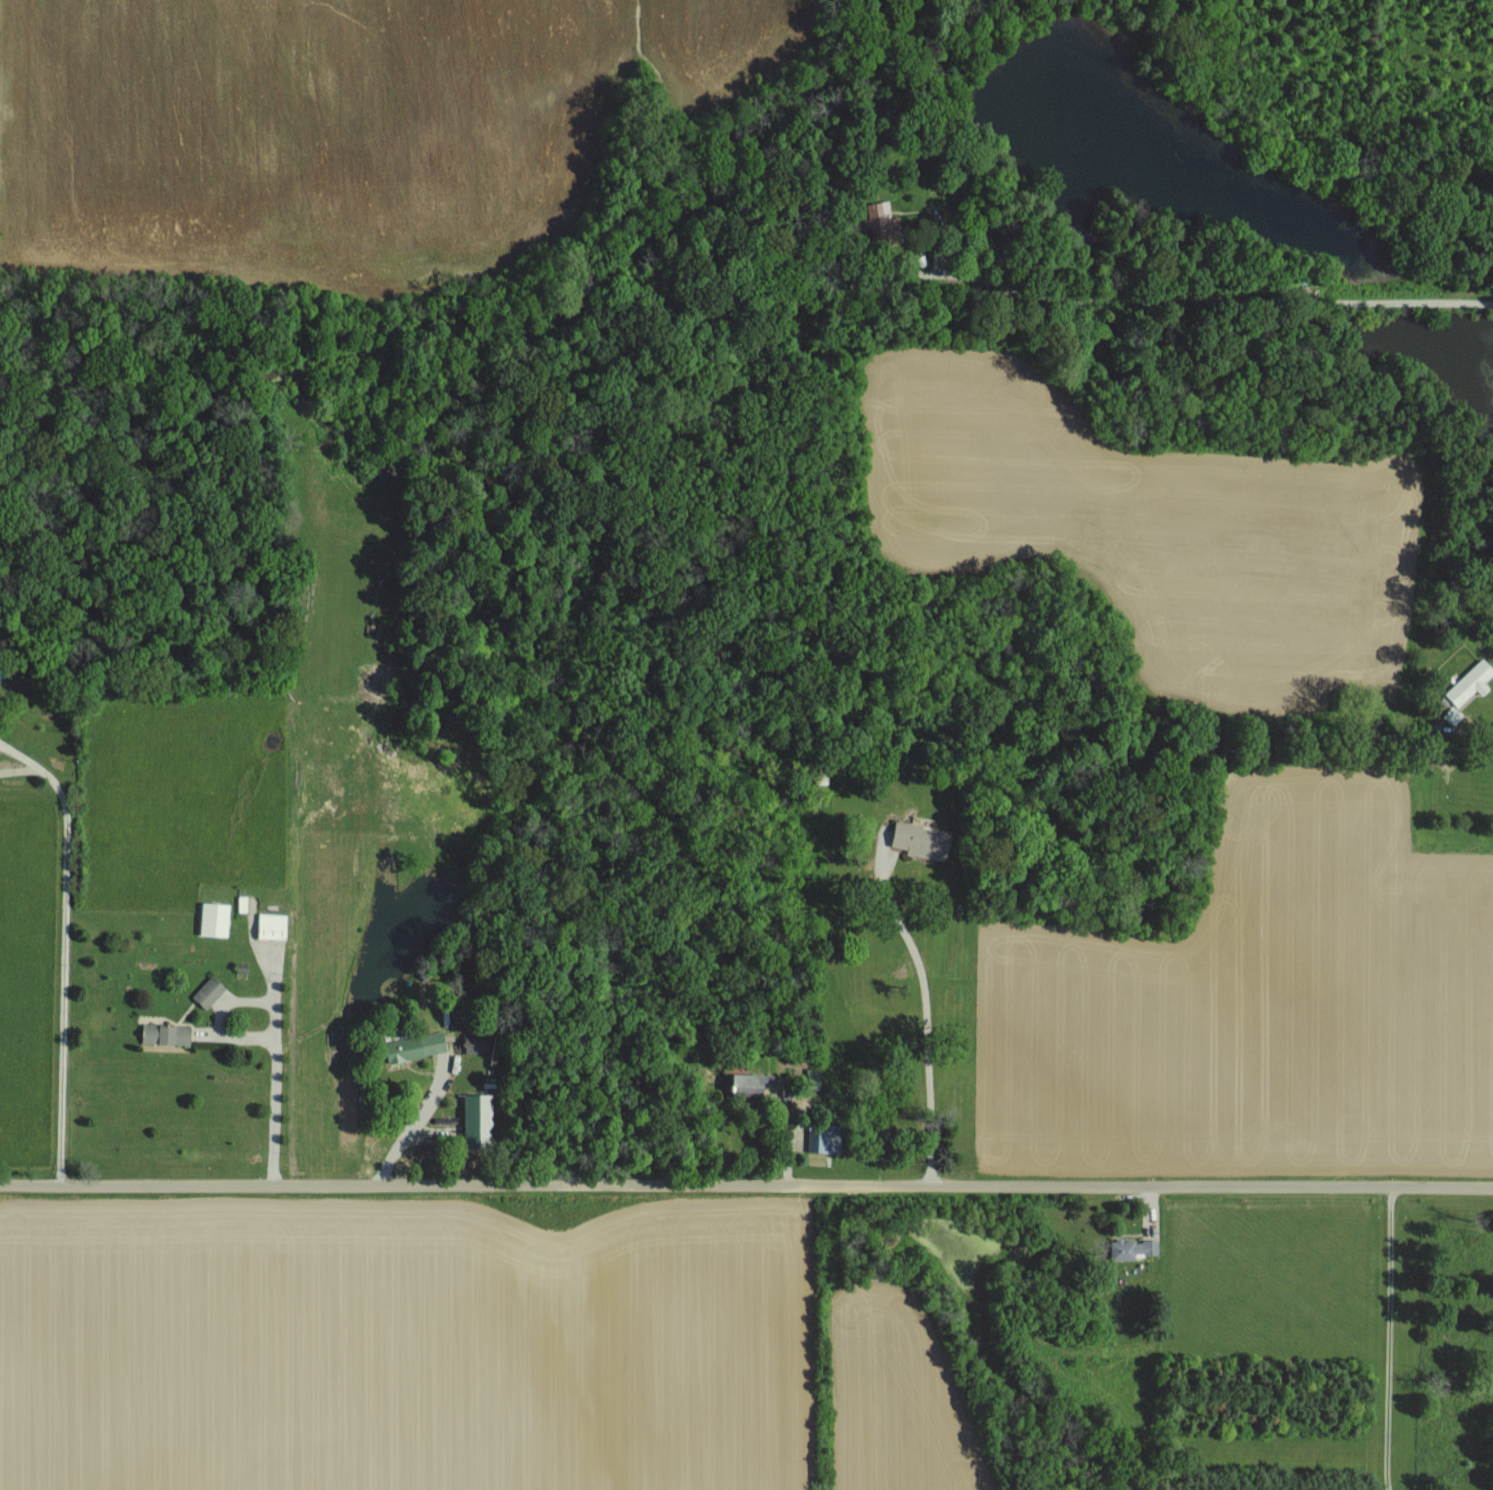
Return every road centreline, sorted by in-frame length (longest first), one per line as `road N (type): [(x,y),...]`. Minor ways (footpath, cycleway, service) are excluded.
road 1 (residential): [(1279,308),(1334,434),(1218,432),(1002,368),(982,315),(985,258),(1023,239),(1125,214),(1200,216),(1279,308)]
road 2 (residential): [(0,1198),(758,1199)]
road 3 (residential): [(758,1199),(1492,1185)]
road 4 (residential): [(1492,436),(1334,434)]

